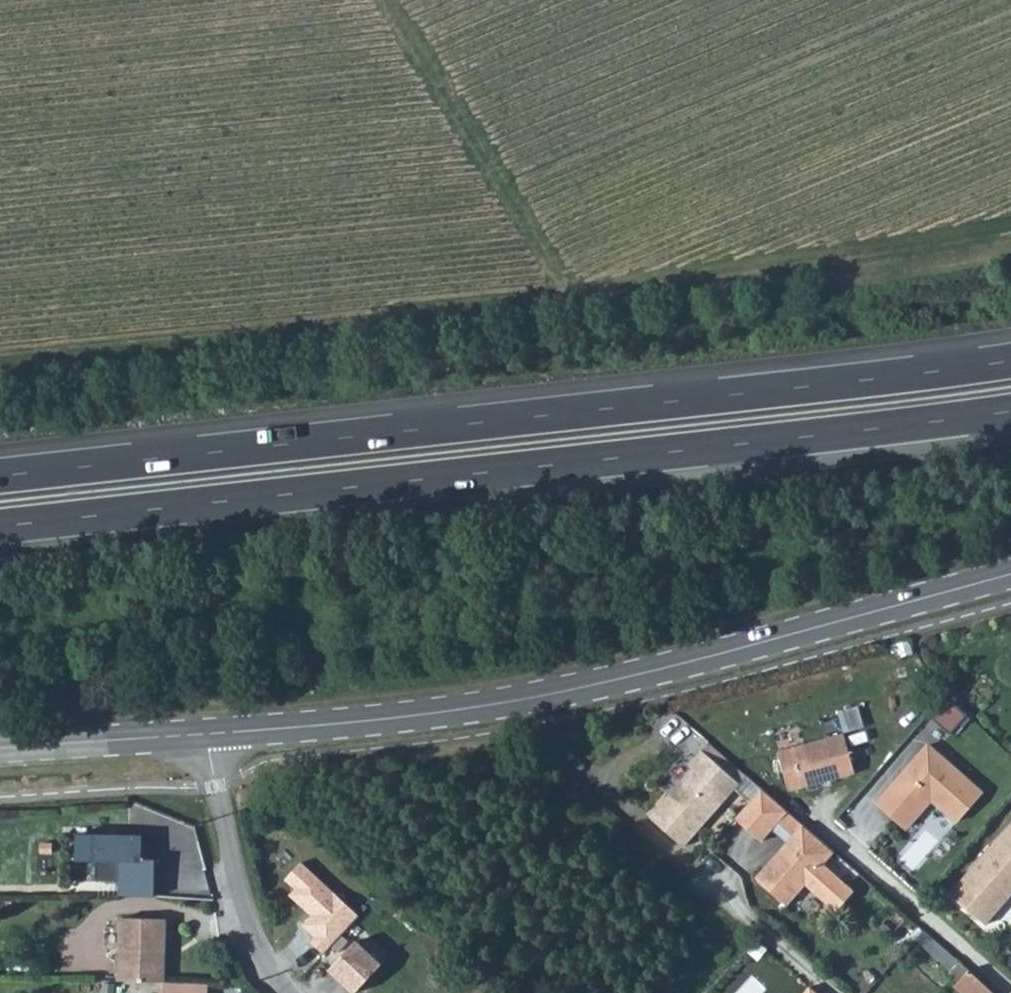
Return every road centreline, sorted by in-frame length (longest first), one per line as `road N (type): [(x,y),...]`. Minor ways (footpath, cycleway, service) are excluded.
road 1 (trunk): [(0,526),(689,468),(1010,418)]
road 2 (trunk): [(1010,366),(589,426),(0,475)]
road 3 (secondary): [(1010,573),(573,688),(430,712),(209,732)]
road 4 (unclassified): [(209,732),(252,923),(289,992)]
road 5 (secondary): [(209,732),(0,746)]

